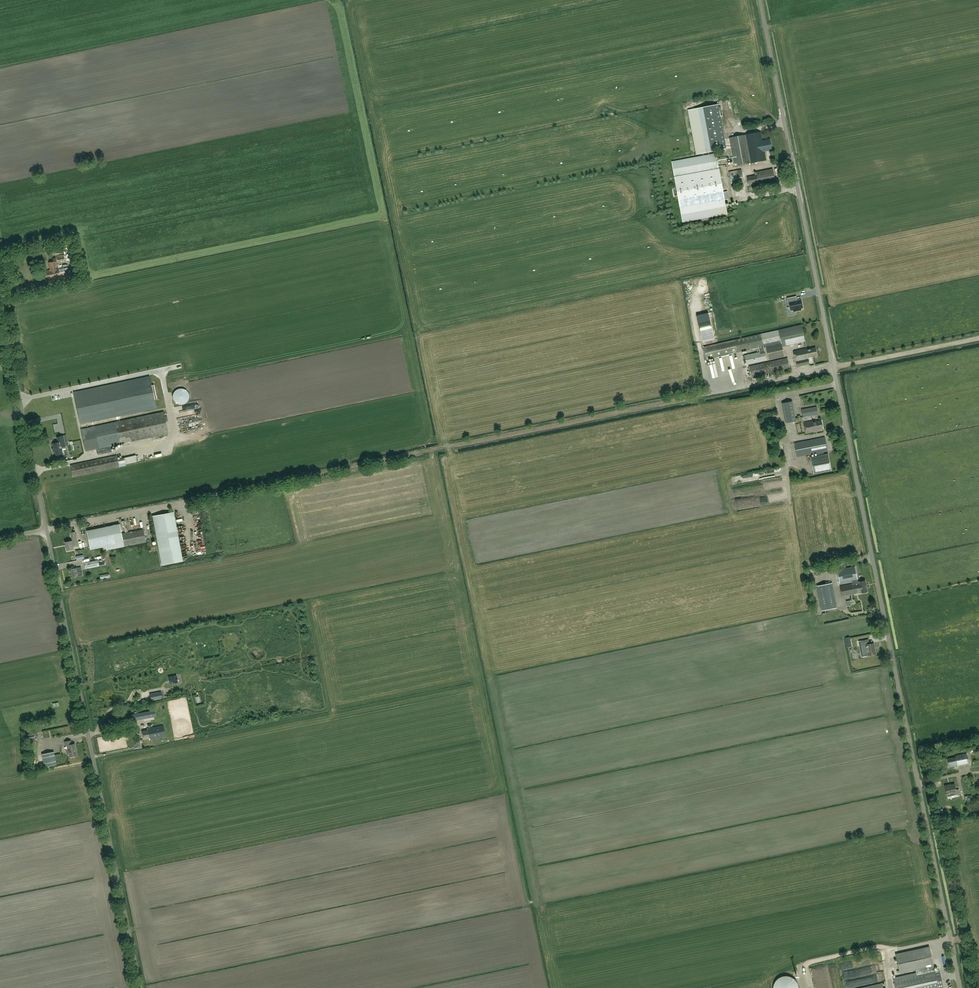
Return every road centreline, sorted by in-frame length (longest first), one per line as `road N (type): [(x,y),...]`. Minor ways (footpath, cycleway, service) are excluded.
road 1 (unclassified): [(958,987),(760,0)]
road 2 (track): [(978,338),(45,528)]
road 3 (track): [(431,450),(543,987)]
road 4 (unclassified): [(140,987),(45,528)]
road 5 (unclassified): [(45,528),(0,308)]

